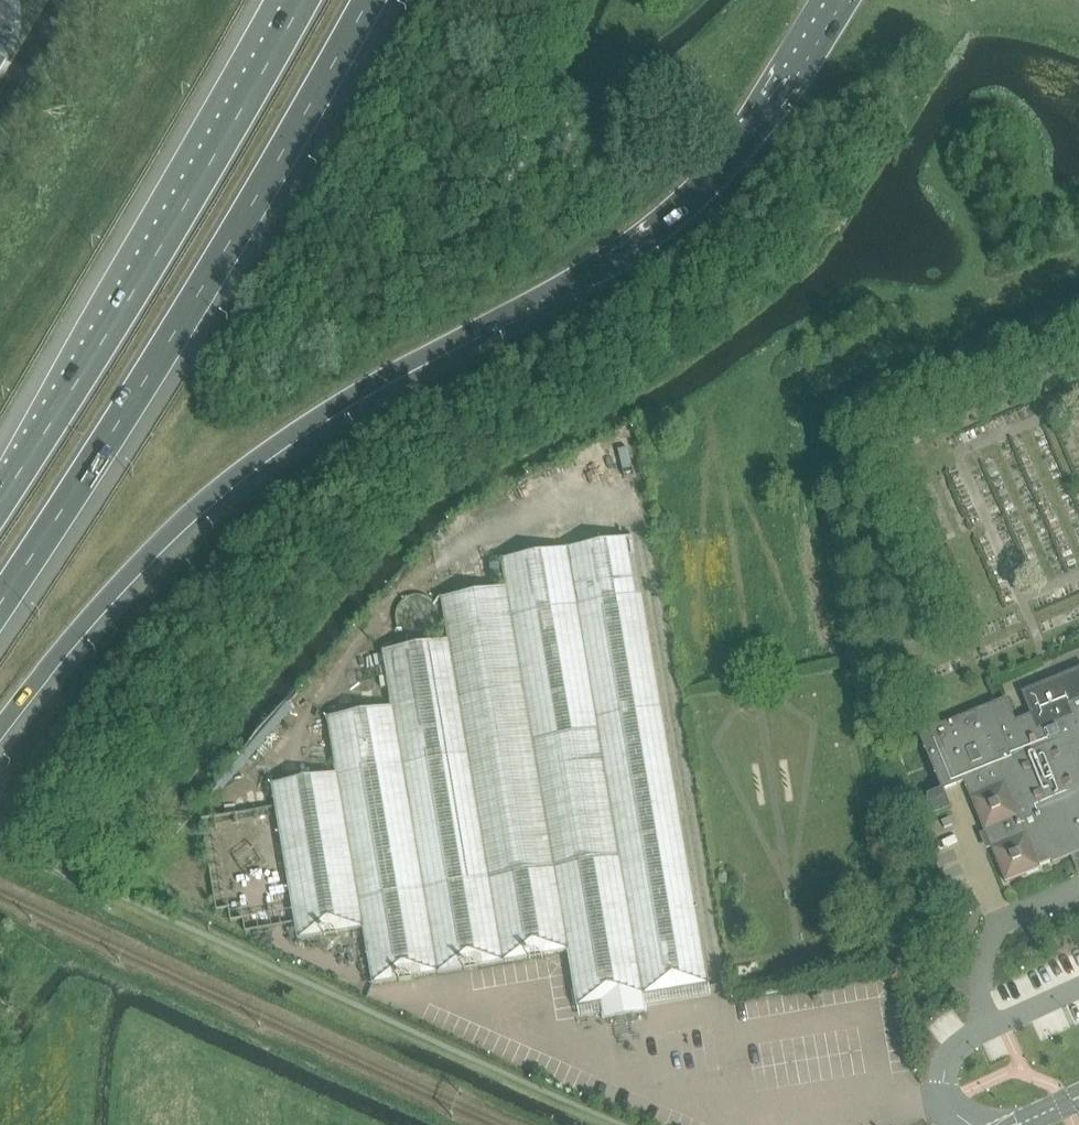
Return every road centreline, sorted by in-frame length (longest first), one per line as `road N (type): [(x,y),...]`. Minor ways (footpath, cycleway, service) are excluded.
road 1 (motorway): [(0,731),(151,552),(238,475),(331,408),(599,258),(714,168),(792,71),(830,8)]
road 2 (motorway): [(0,604),(262,190),(368,0)]
road 3 (motorway): [(292,0),(210,158),(0,502)]

